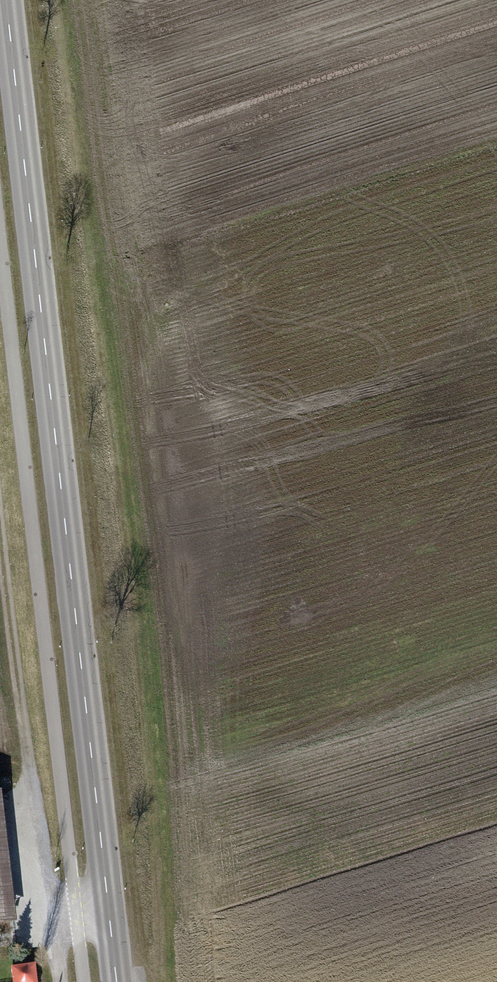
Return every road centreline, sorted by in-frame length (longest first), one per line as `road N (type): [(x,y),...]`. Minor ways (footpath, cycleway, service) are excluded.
road 1 (secondary): [(119,981),(7,0)]
road 2 (track): [(164,981),(156,758),(64,0)]
road 3 (track): [(0,526),(57,981)]

